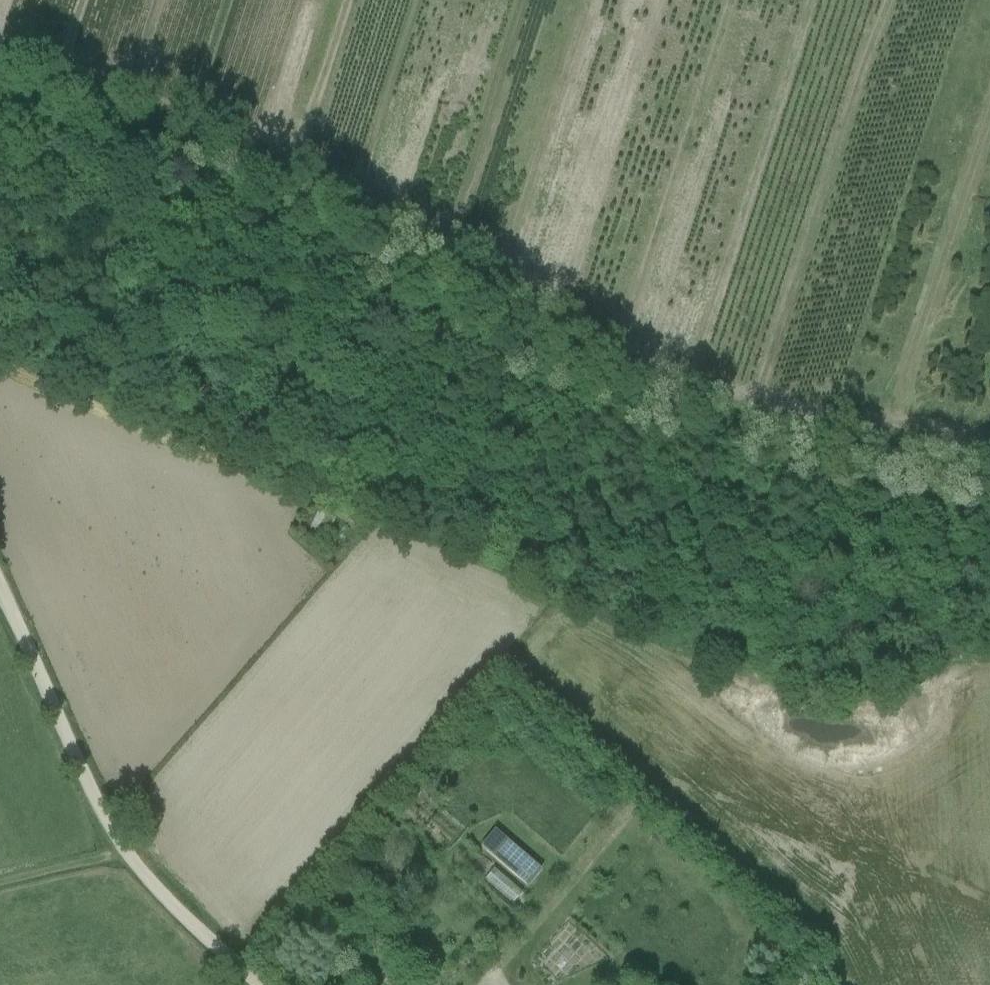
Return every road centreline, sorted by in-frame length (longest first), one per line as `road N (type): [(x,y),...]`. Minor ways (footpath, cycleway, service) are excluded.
road 1 (track): [(253,984),(150,880),(95,803),(0,582)]
road 2 (track): [(0,887),(130,852)]

